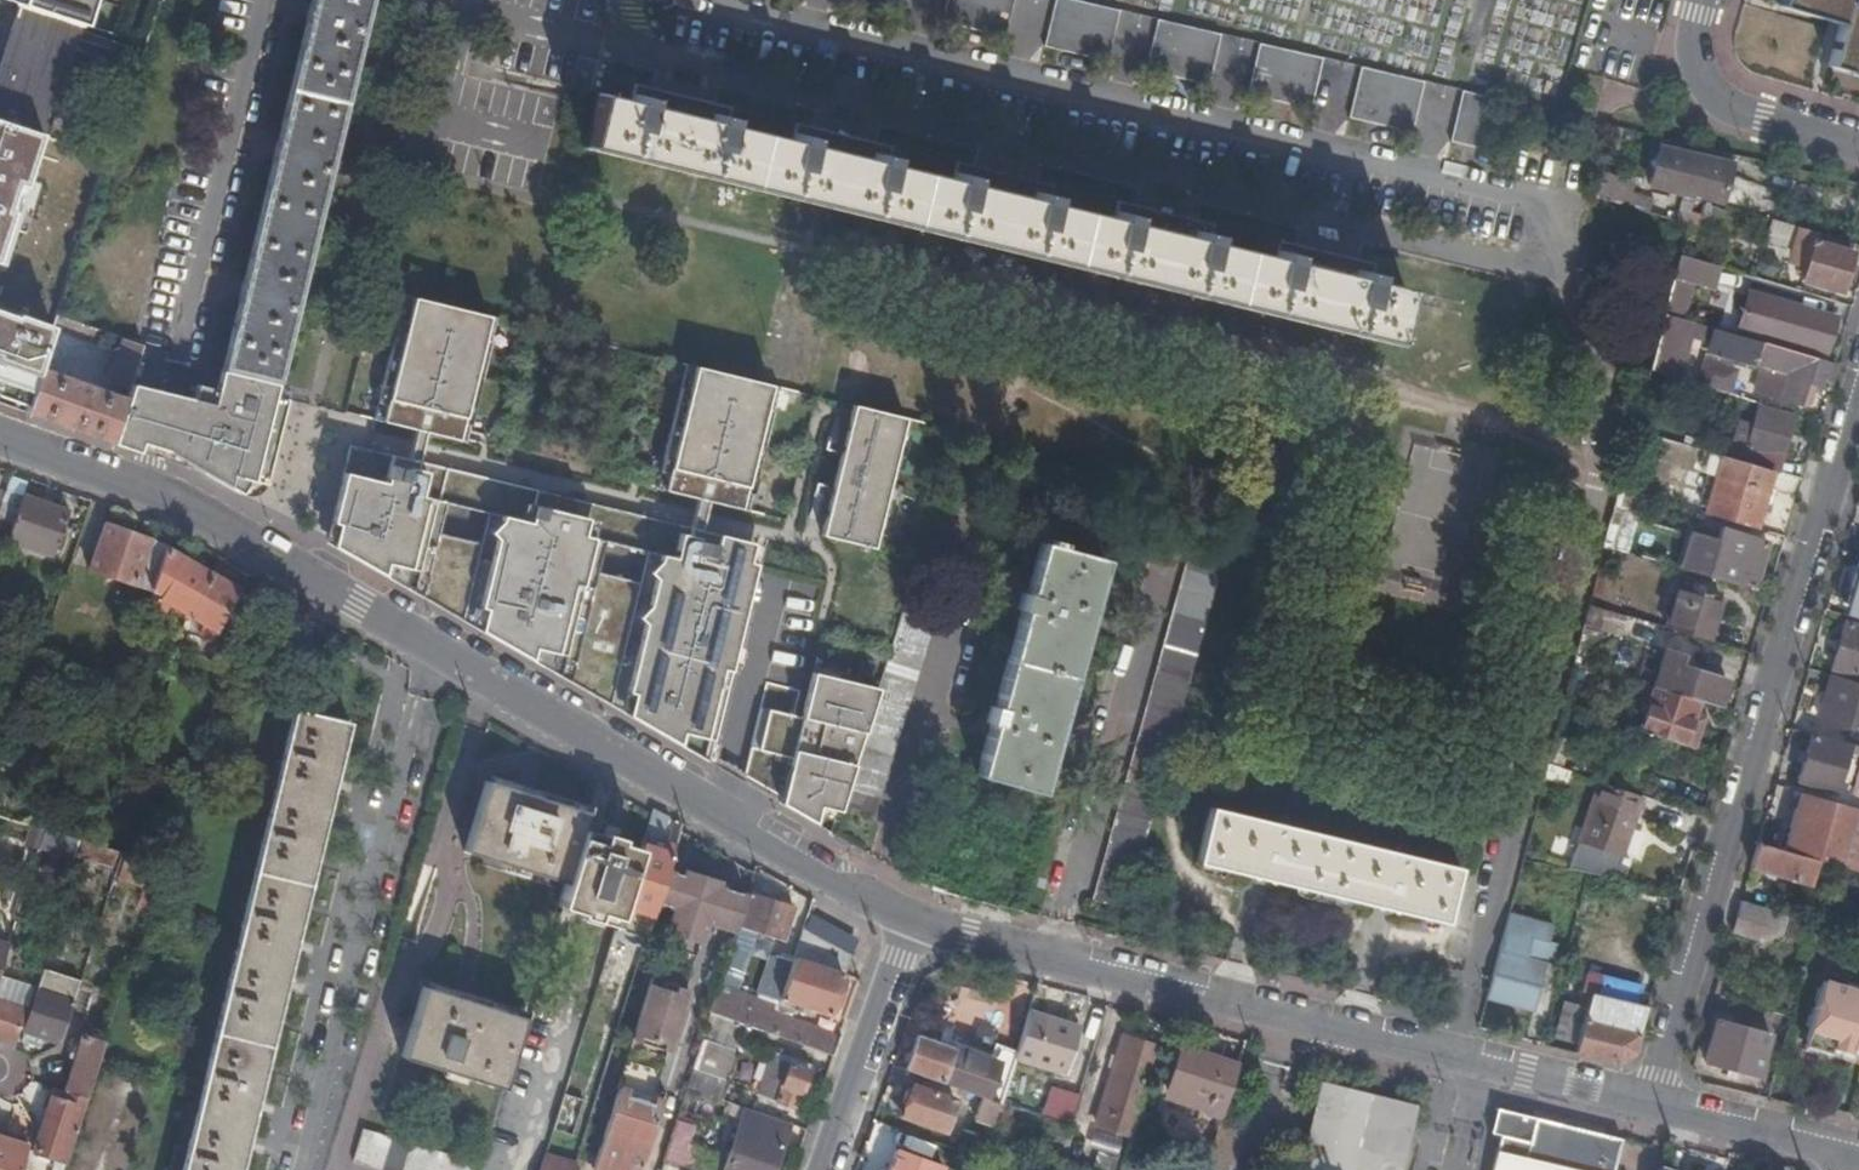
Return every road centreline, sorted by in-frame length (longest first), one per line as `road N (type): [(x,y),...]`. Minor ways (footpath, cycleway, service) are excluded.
road 1 (tertiary): [(0,435),(147,487),(278,556),(423,650),(911,923)]
road 2 (tertiary): [(911,923),(1653,1100)]
road 3 (residential): [(1653,1100),(1858,397)]
road 4 (residential): [(823,1169),(911,923)]
road 5 (residential): [(1703,0),(1691,61),(1706,92),(1858,148)]
road 6 (tertiary): [(1653,1100),(1849,1149)]

